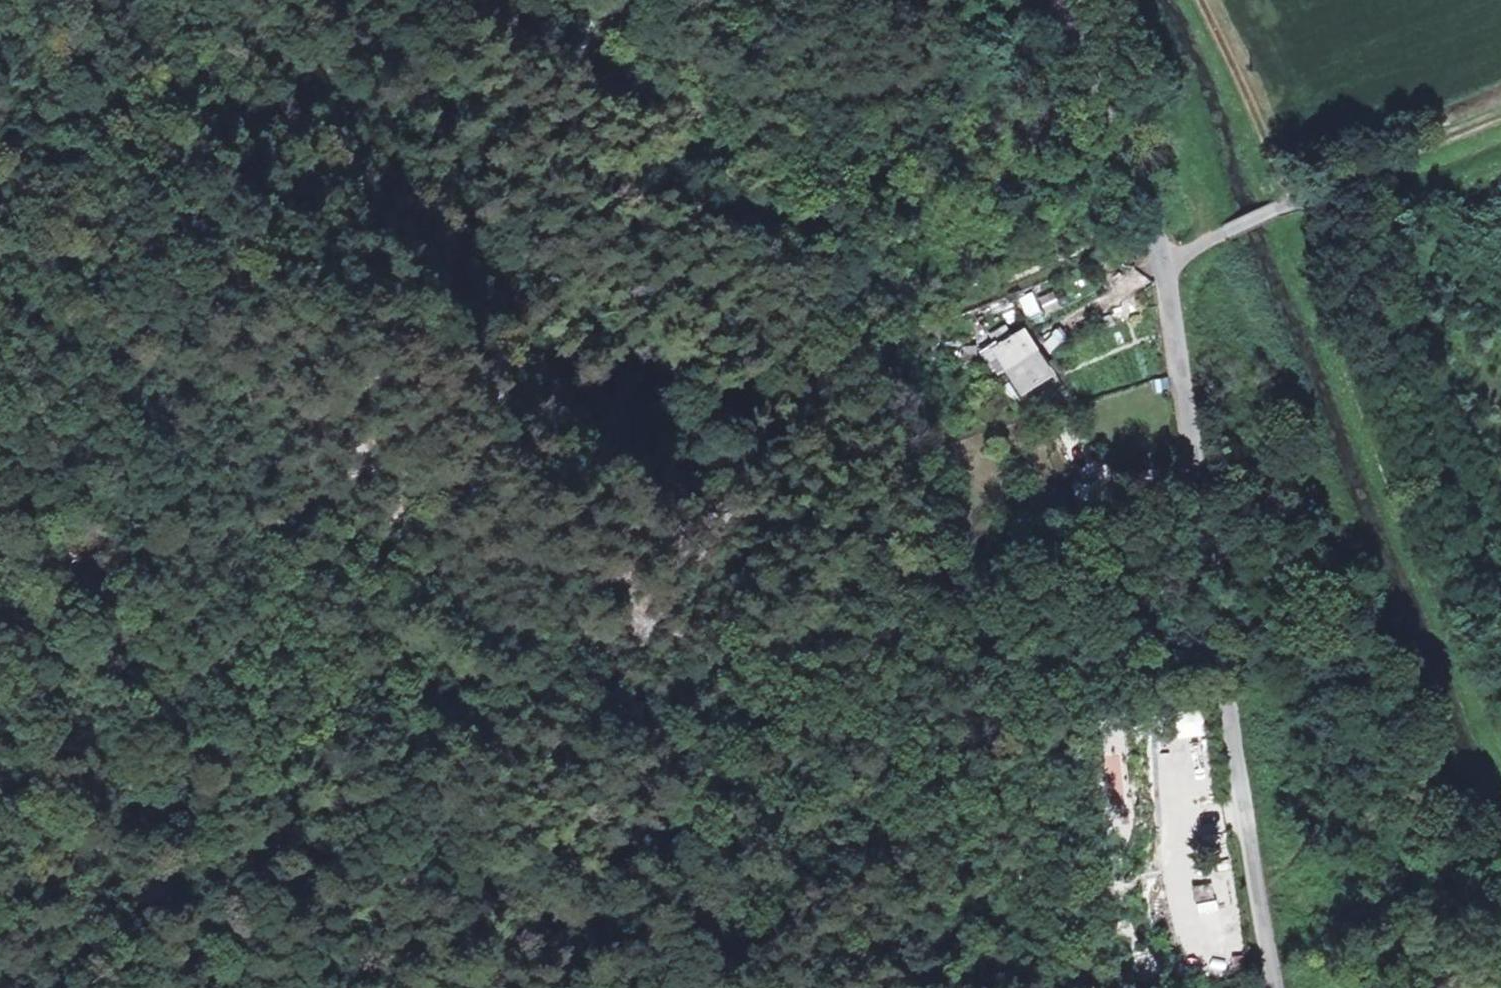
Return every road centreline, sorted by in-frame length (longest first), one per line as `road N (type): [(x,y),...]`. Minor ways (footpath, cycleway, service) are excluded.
road 1 (unclassified): [(1276,987),(1163,260),(1055,0)]
road 2 (track): [(1303,197),(1500,115)]

